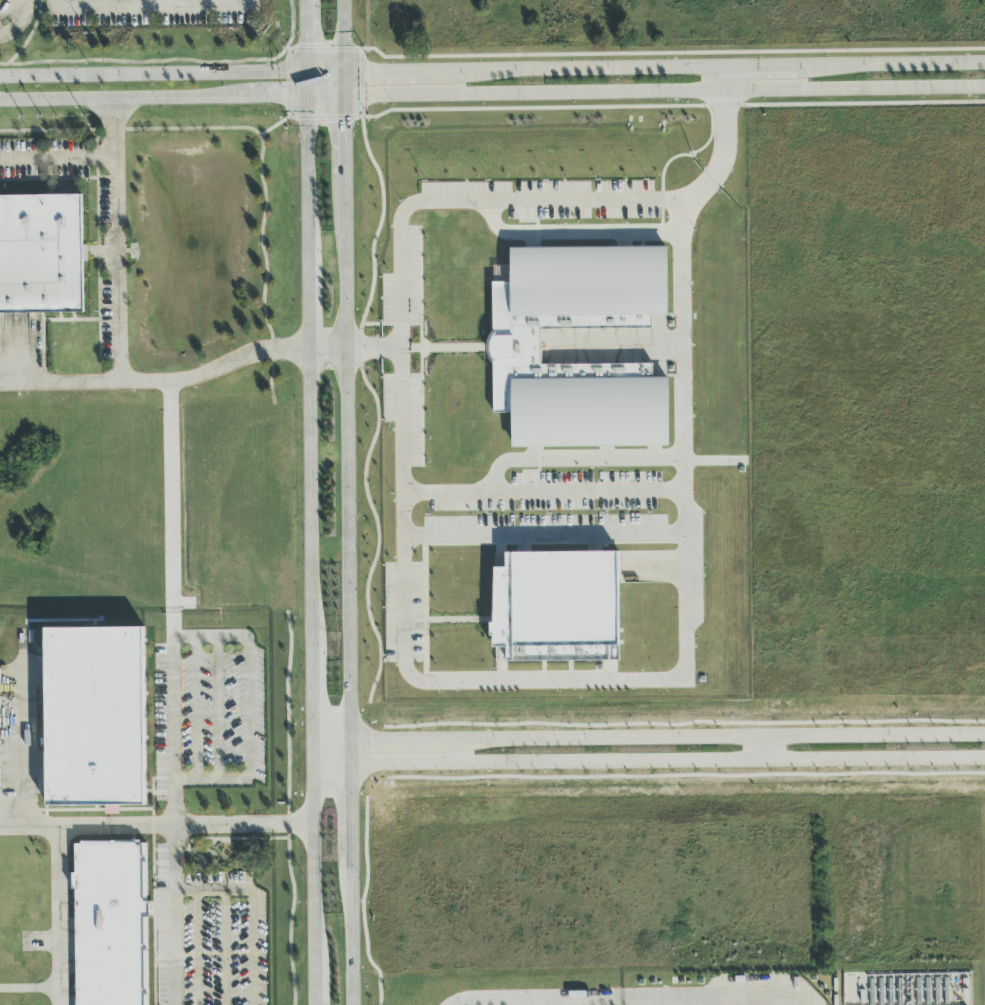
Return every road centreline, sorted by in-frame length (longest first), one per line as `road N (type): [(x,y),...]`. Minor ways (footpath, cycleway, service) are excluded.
road 1 (tertiary): [(984,64),(0,78)]
road 2 (tertiary): [(0,101),(984,91)]
road 3 (tertiary): [(984,736),(348,745)]
road 4 (tertiary): [(348,763),(984,759)]
road 5 (secondary): [(348,745),(345,180)]
road 6 (secondary): [(309,348),(312,638)]
road 7 (secondary): [(312,755),(313,962)]
road 8 (secondary): [(305,97),(307,245)]
road 9 (secondary): [(350,1004),(349,867)]

